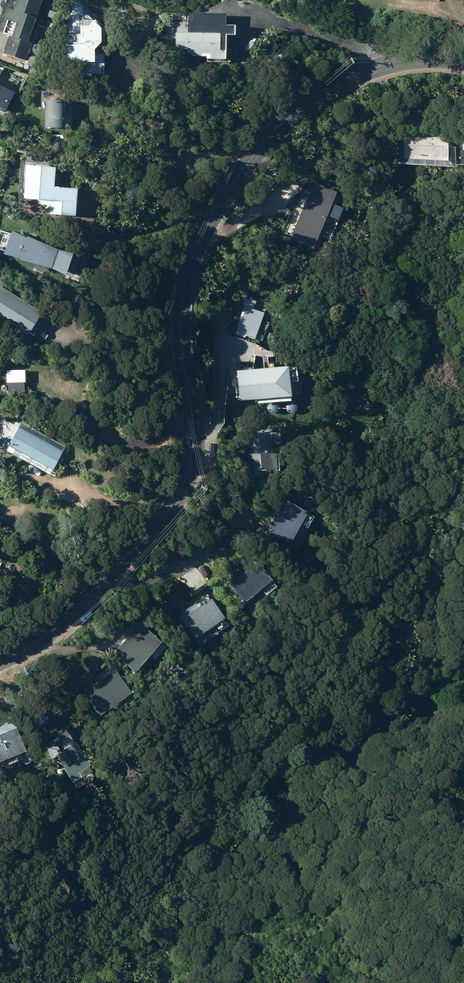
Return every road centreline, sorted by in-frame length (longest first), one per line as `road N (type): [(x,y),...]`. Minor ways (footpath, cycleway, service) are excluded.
road 1 (tertiary): [(0,661),(50,631),(110,574),(167,514),(189,475),(192,411),(181,338),(187,268),(215,210),(261,145),(303,105),(352,75),(419,62),(463,63)]

